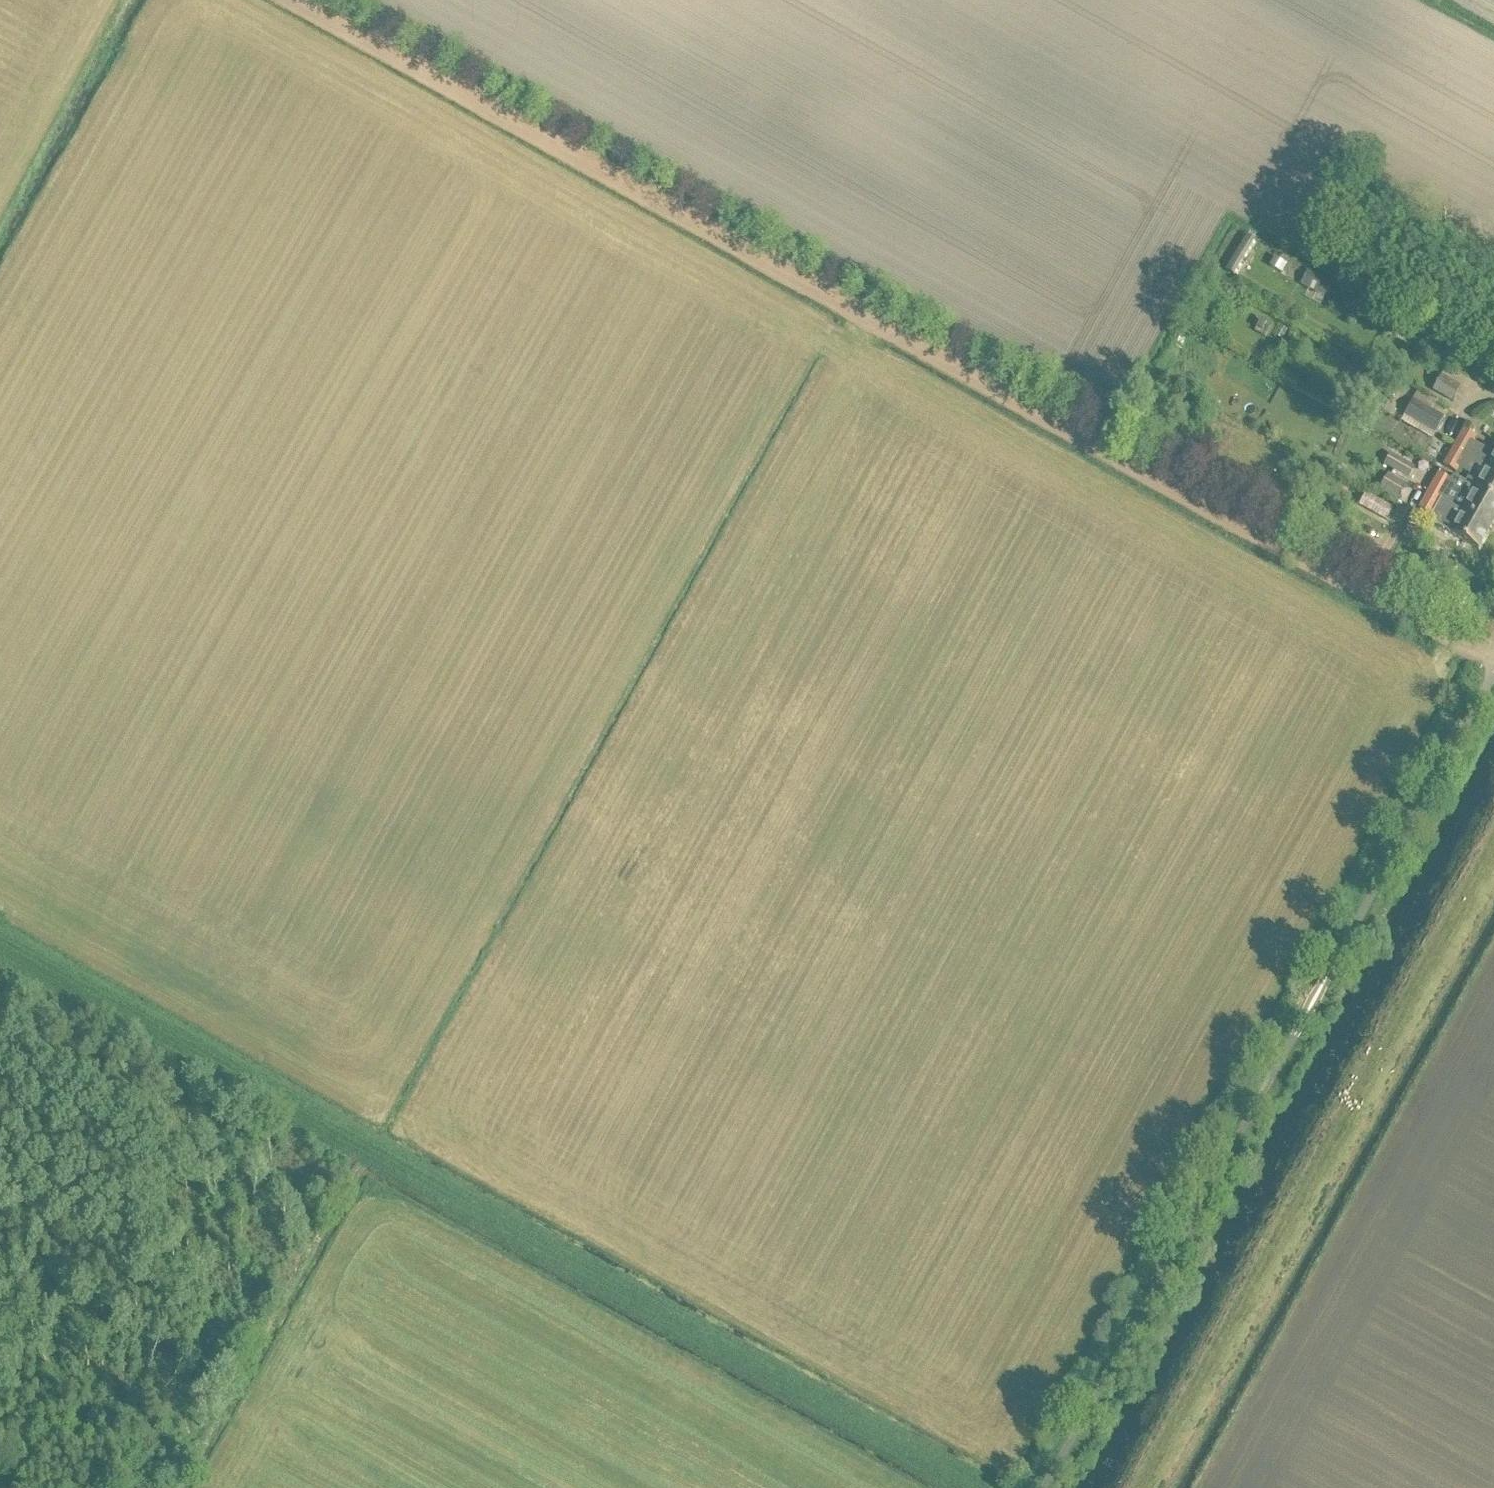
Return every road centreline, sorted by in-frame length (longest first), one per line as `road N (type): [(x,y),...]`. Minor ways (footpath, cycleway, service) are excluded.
road 1 (track): [(1361,591),(300,0)]
road 2 (track): [(1140,1487),(1493,848)]

